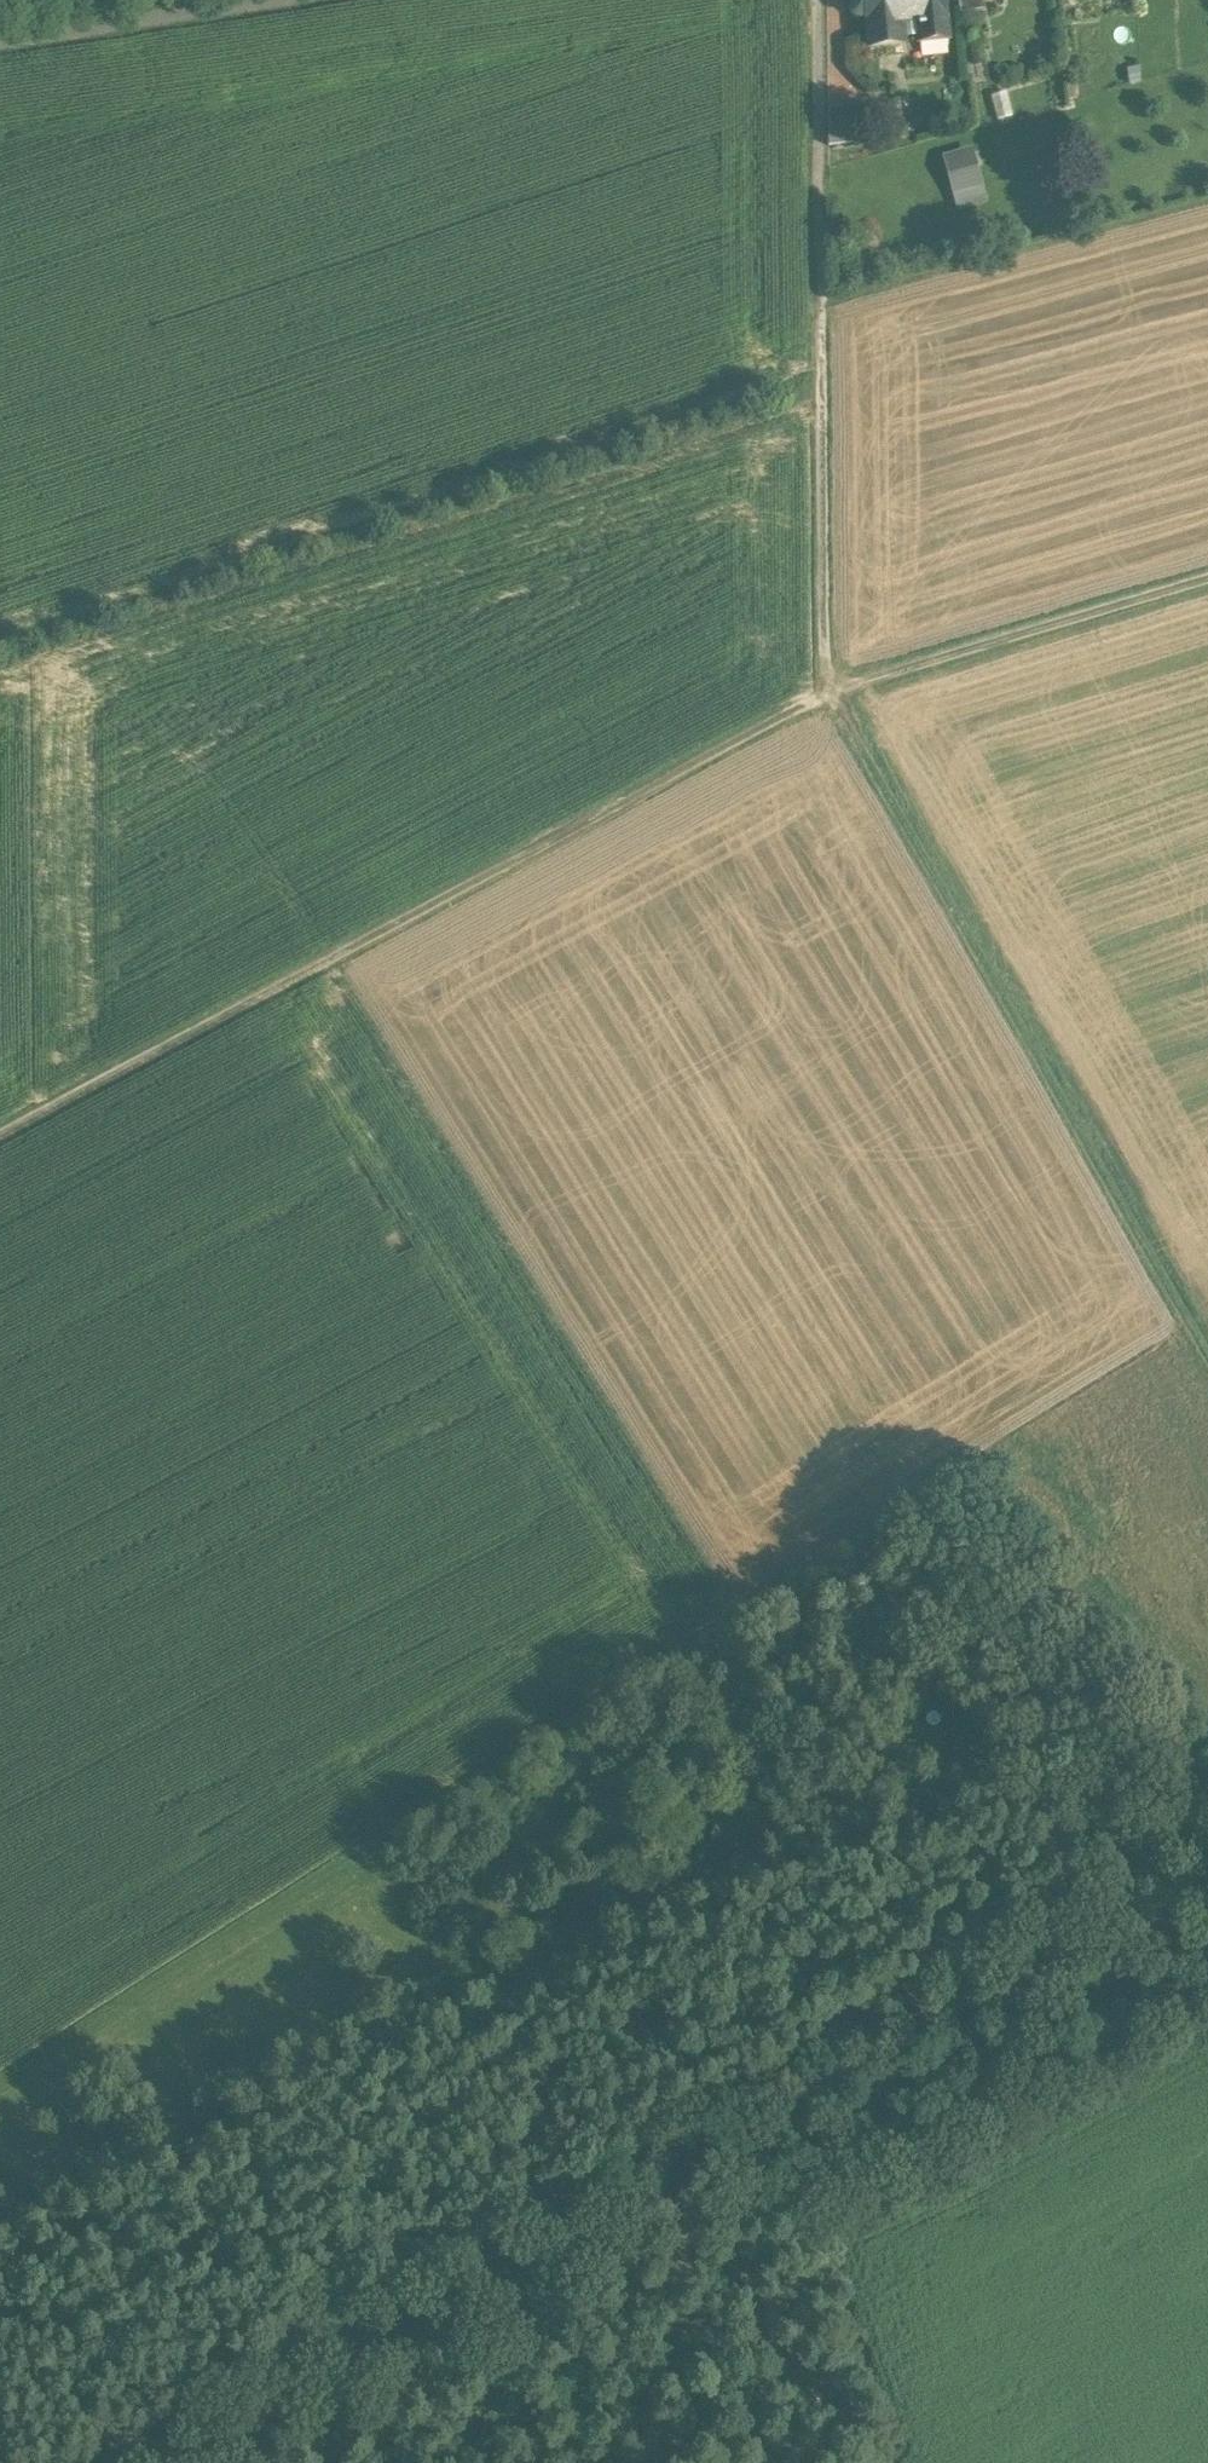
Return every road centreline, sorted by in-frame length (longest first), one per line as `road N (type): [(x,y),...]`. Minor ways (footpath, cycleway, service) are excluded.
road 1 (track): [(0,1135),(800,709),(1207,581)]
road 2 (track): [(100,2462),(503,2240),(1118,1864)]
road 3 (track): [(837,694),(1207,1352)]
road 4 (track): [(837,694),(829,670),(820,0)]
road 5 (track): [(295,0),(0,44)]
road 6 (track): [(1006,1794),(1118,1864)]

